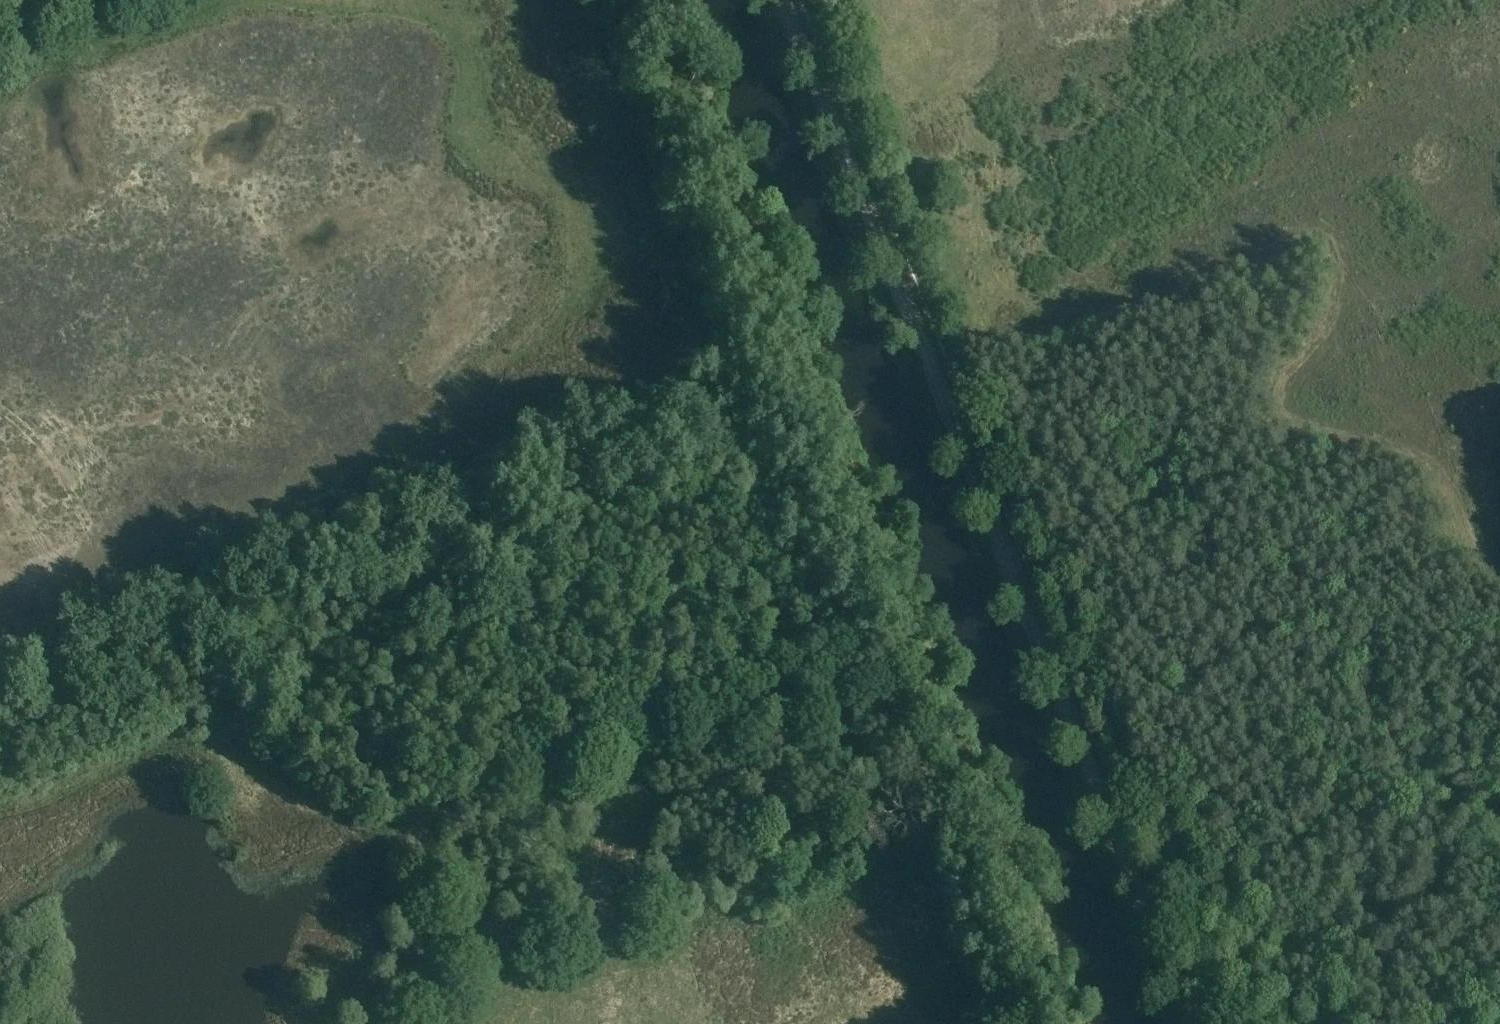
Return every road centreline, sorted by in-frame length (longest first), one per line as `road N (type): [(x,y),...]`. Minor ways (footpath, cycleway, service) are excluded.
road 1 (track): [(1198,1023),(788,0)]

